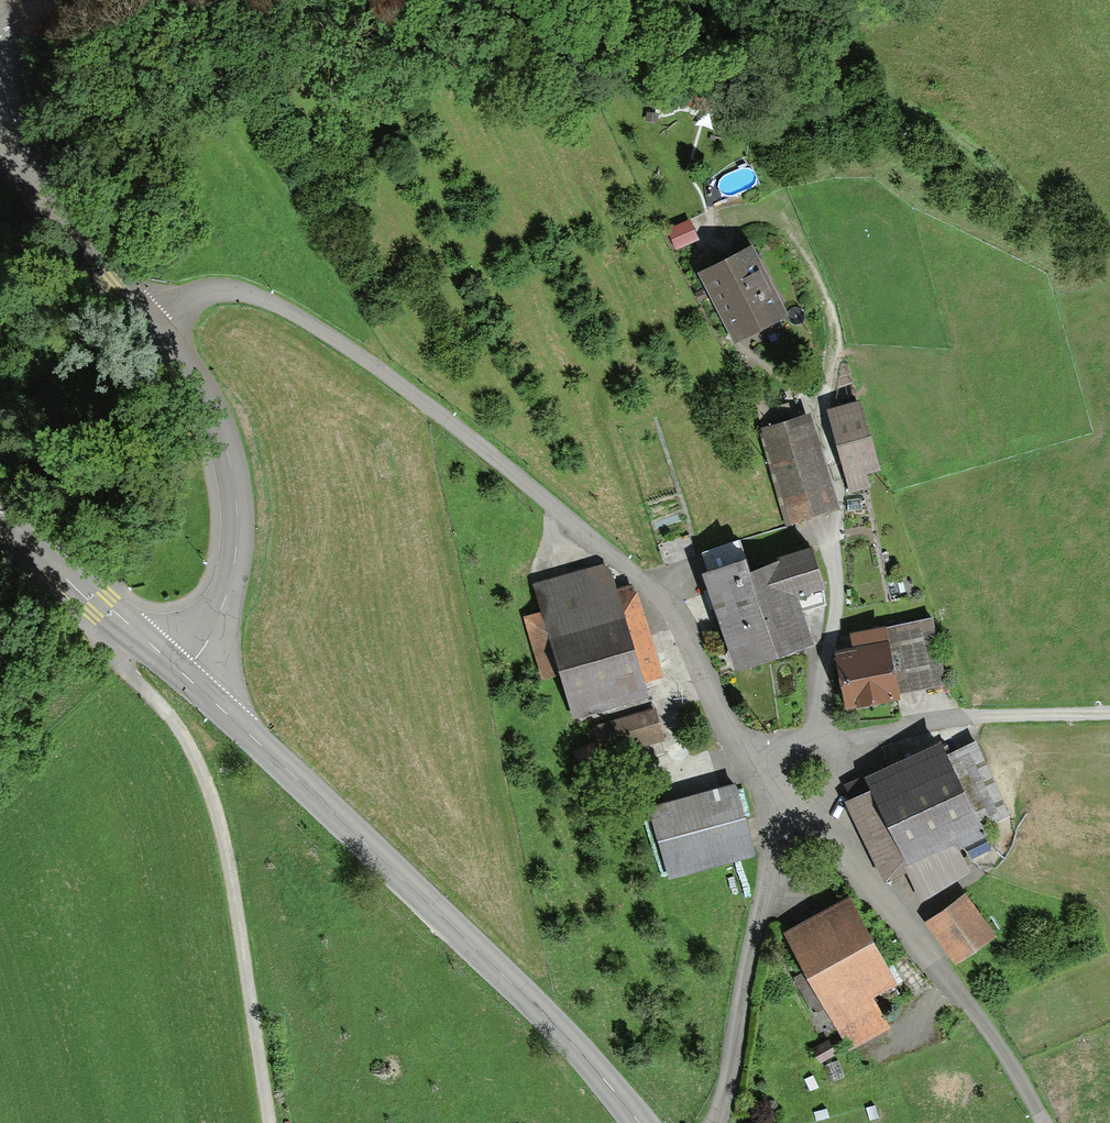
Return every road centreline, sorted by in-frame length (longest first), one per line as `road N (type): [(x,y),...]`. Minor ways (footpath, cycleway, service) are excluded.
road 1 (residential): [(151,321),(211,288),(267,296),(331,333),(638,575),(683,623),(714,708),(759,765)]
road 2 (tertiary): [(641,1122),(544,1010),(184,675)]
road 3 (track): [(125,625),(125,666),(177,728),(208,791),(235,895),(267,1122)]
road 4 (residential): [(788,801),(886,903),(966,1004),(1041,1122)]
road 5 (residential): [(151,321),(210,405),(237,502),(228,591),(184,675)]
road 6 (residential): [(788,801),(712,1122)]
road 7 (residential): [(0,71),(53,199),(151,321)]
road 8 (track): [(817,736),(1109,711)]
road 9 (tertiary): [(184,675),(0,512)]

